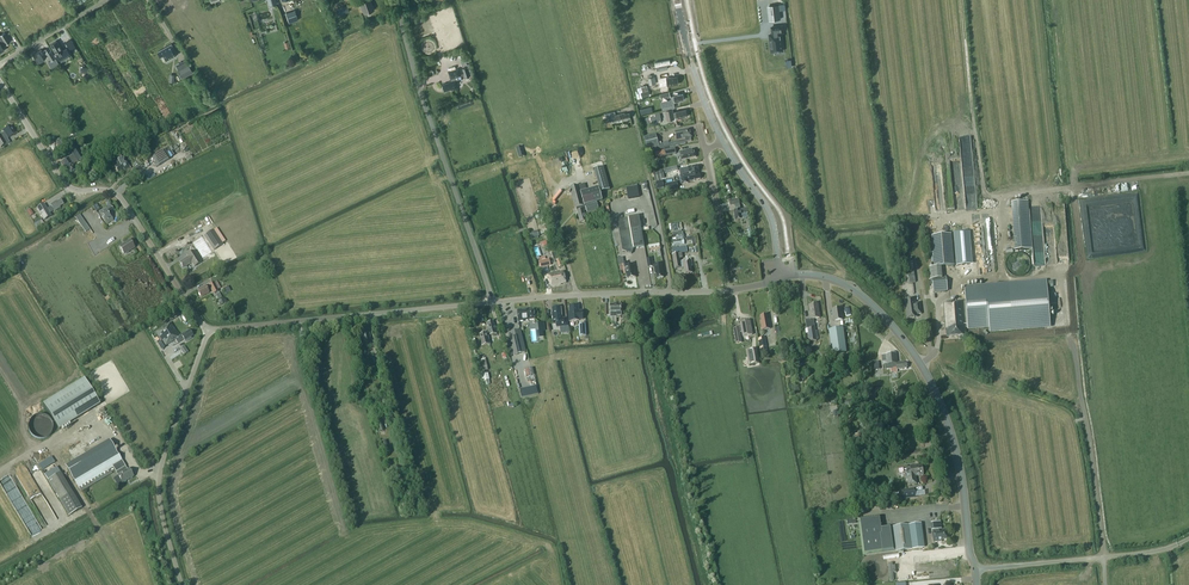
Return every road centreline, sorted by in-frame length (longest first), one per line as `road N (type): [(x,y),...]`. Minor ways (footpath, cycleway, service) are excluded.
road 1 (unclassified): [(977,570),(950,431),(920,363),(857,291),(834,279),(780,278)]
road 2 (unclassified): [(208,328),(118,196),(64,183),(0,82)]
road 3 (unclassified): [(493,301),(396,0)]
road 4 (unclassified): [(493,301),(725,291),(780,278)]
road 5 (unclassified): [(208,328),(493,301)]
road 6 (unclassified): [(181,584),(158,486),(208,328)]
road 7 (track): [(1104,558),(1069,335)]
road 8 (track): [(1188,173),(992,197)]
road 9 (unclassified): [(977,570),(1133,555)]
road 10 (unclassified): [(780,278),(767,207),(723,142)]
road 11 (unclassified): [(723,142),(700,93),(677,0)]
road 12 (unclassified): [(0,64),(105,0)]

